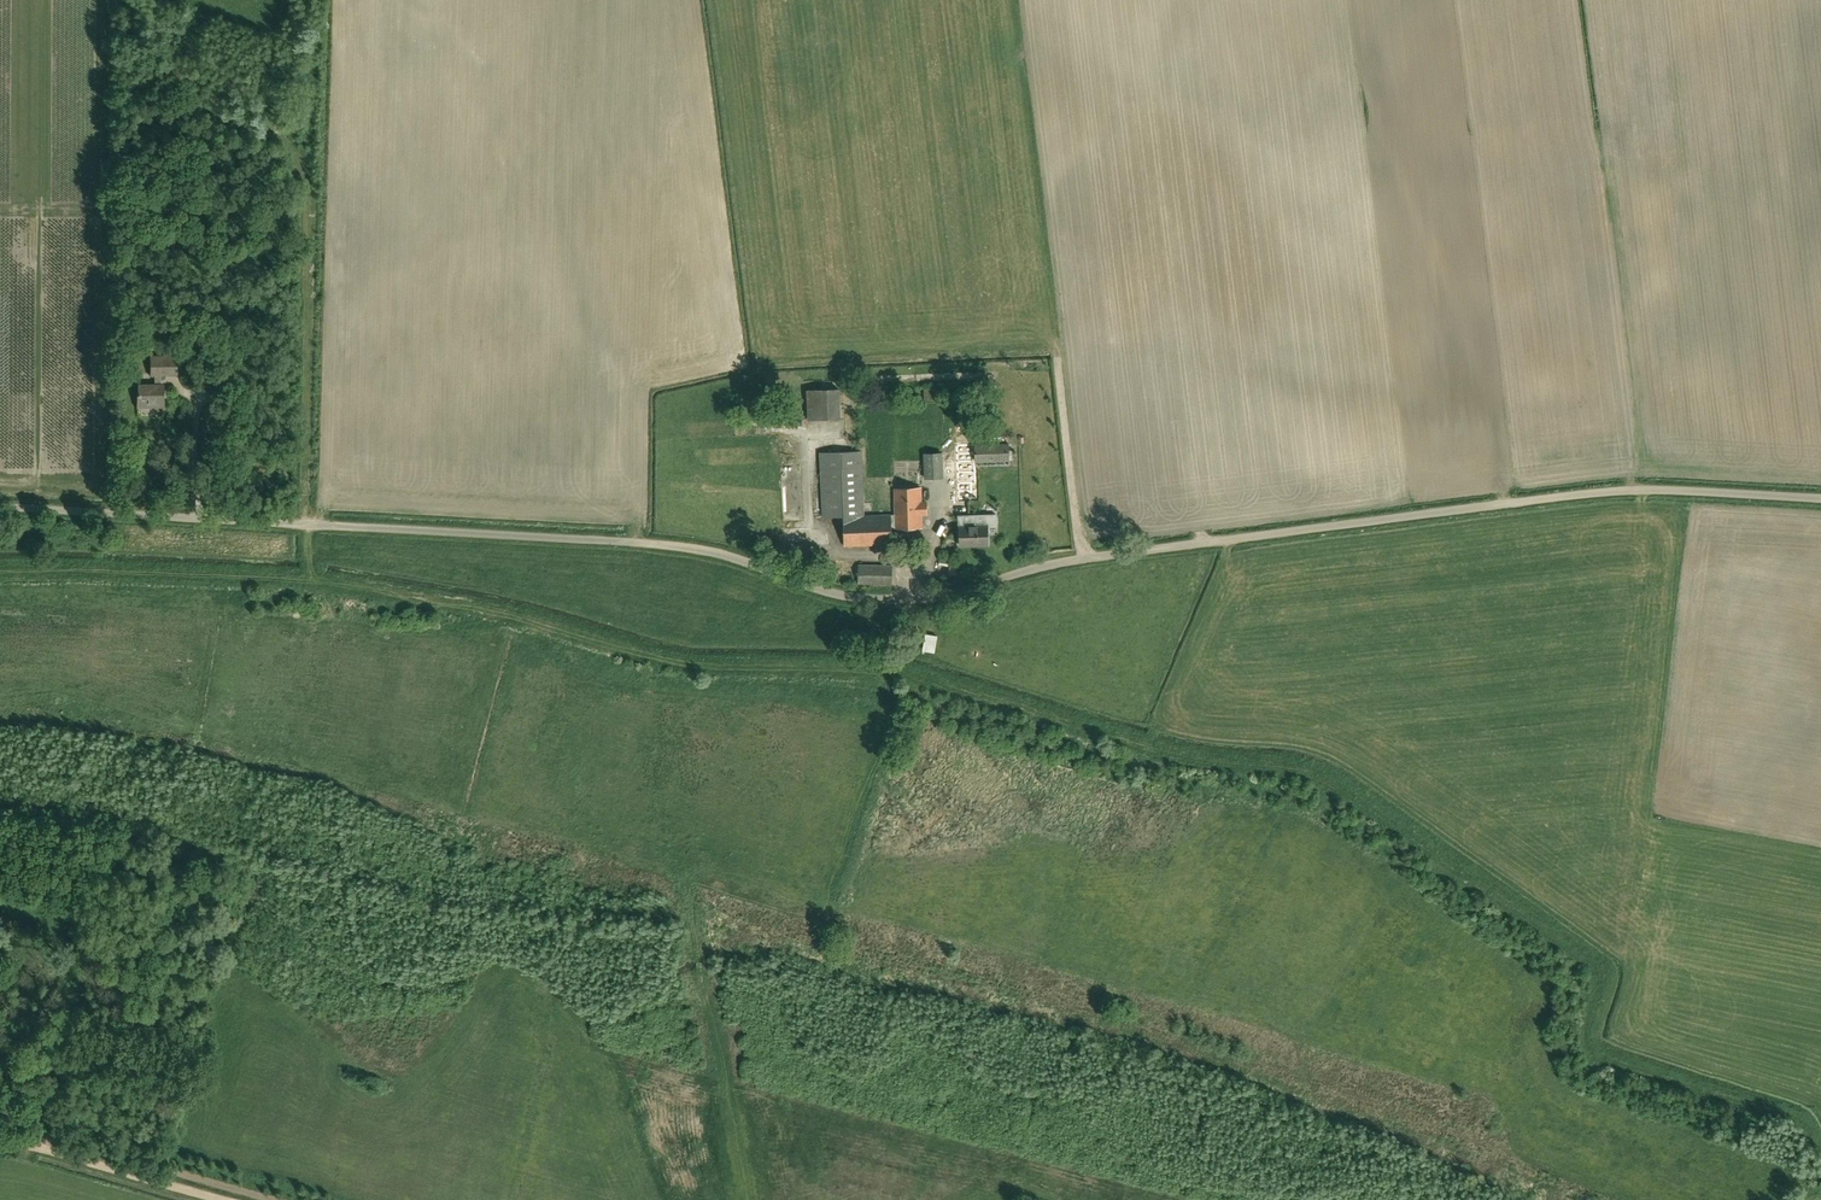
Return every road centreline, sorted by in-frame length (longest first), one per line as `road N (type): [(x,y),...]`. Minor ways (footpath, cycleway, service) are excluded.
road 1 (unclassified): [(1820,499),(1602,492),(1104,556),(892,602),(841,596),(760,566),(668,544),(0,507)]
road 2 (track): [(0,1143),(222,1199)]

